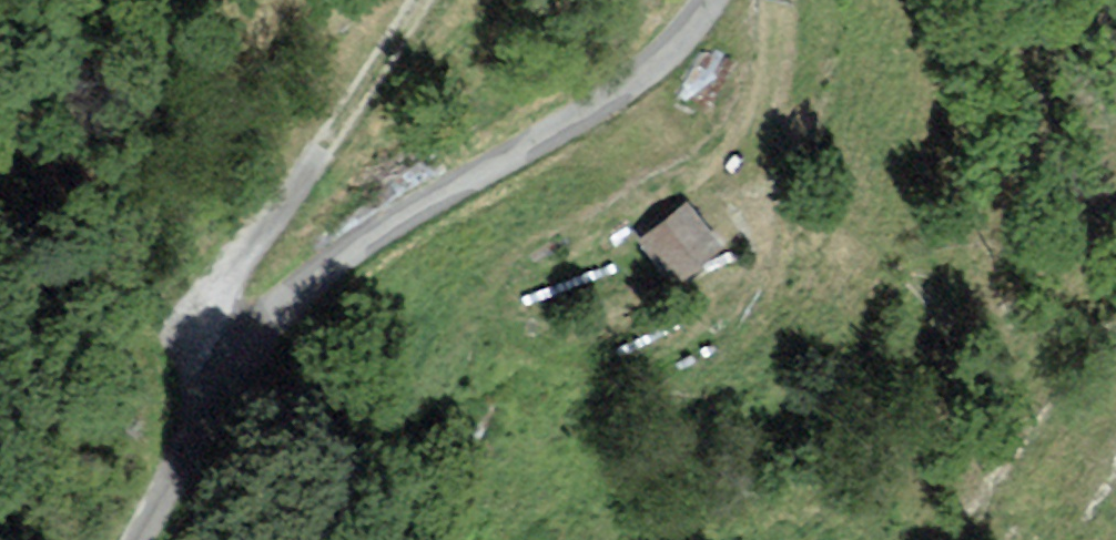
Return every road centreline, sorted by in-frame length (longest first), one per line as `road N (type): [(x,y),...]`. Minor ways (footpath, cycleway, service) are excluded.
road 1 (residential): [(710,0),(653,68),(413,212),(329,268),(239,345),(194,407),(141,539)]
road 2 (track): [(239,345),(212,298),(423,0)]
road 3 (track): [(777,0),(771,60),(734,143),(647,207)]

